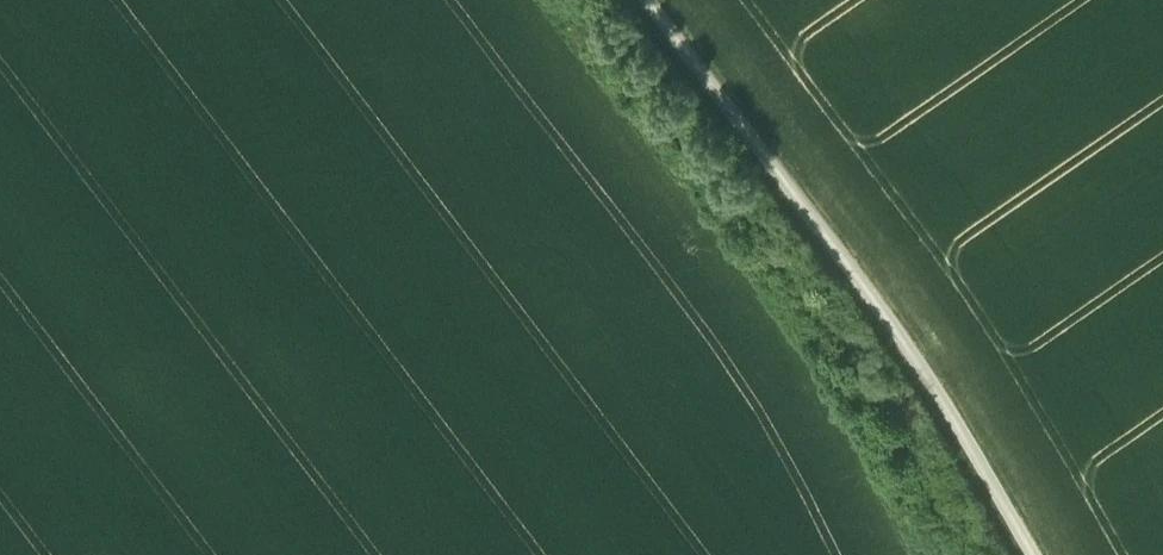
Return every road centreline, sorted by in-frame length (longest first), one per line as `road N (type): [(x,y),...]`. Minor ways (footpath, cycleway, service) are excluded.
road 1 (track): [(644,0),(991,478),(1034,554)]

